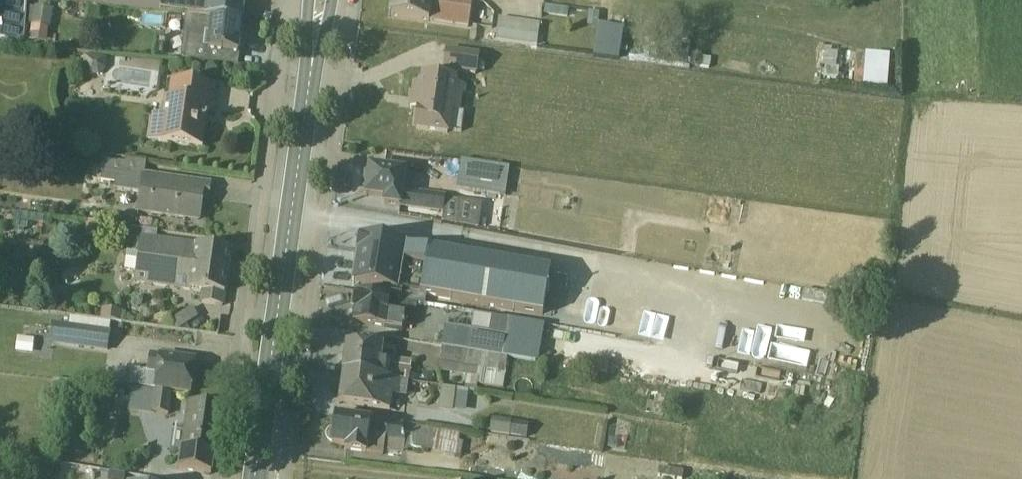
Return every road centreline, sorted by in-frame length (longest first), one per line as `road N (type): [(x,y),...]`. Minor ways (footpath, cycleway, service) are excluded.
road 1 (primary): [(255,478),(310,82)]

